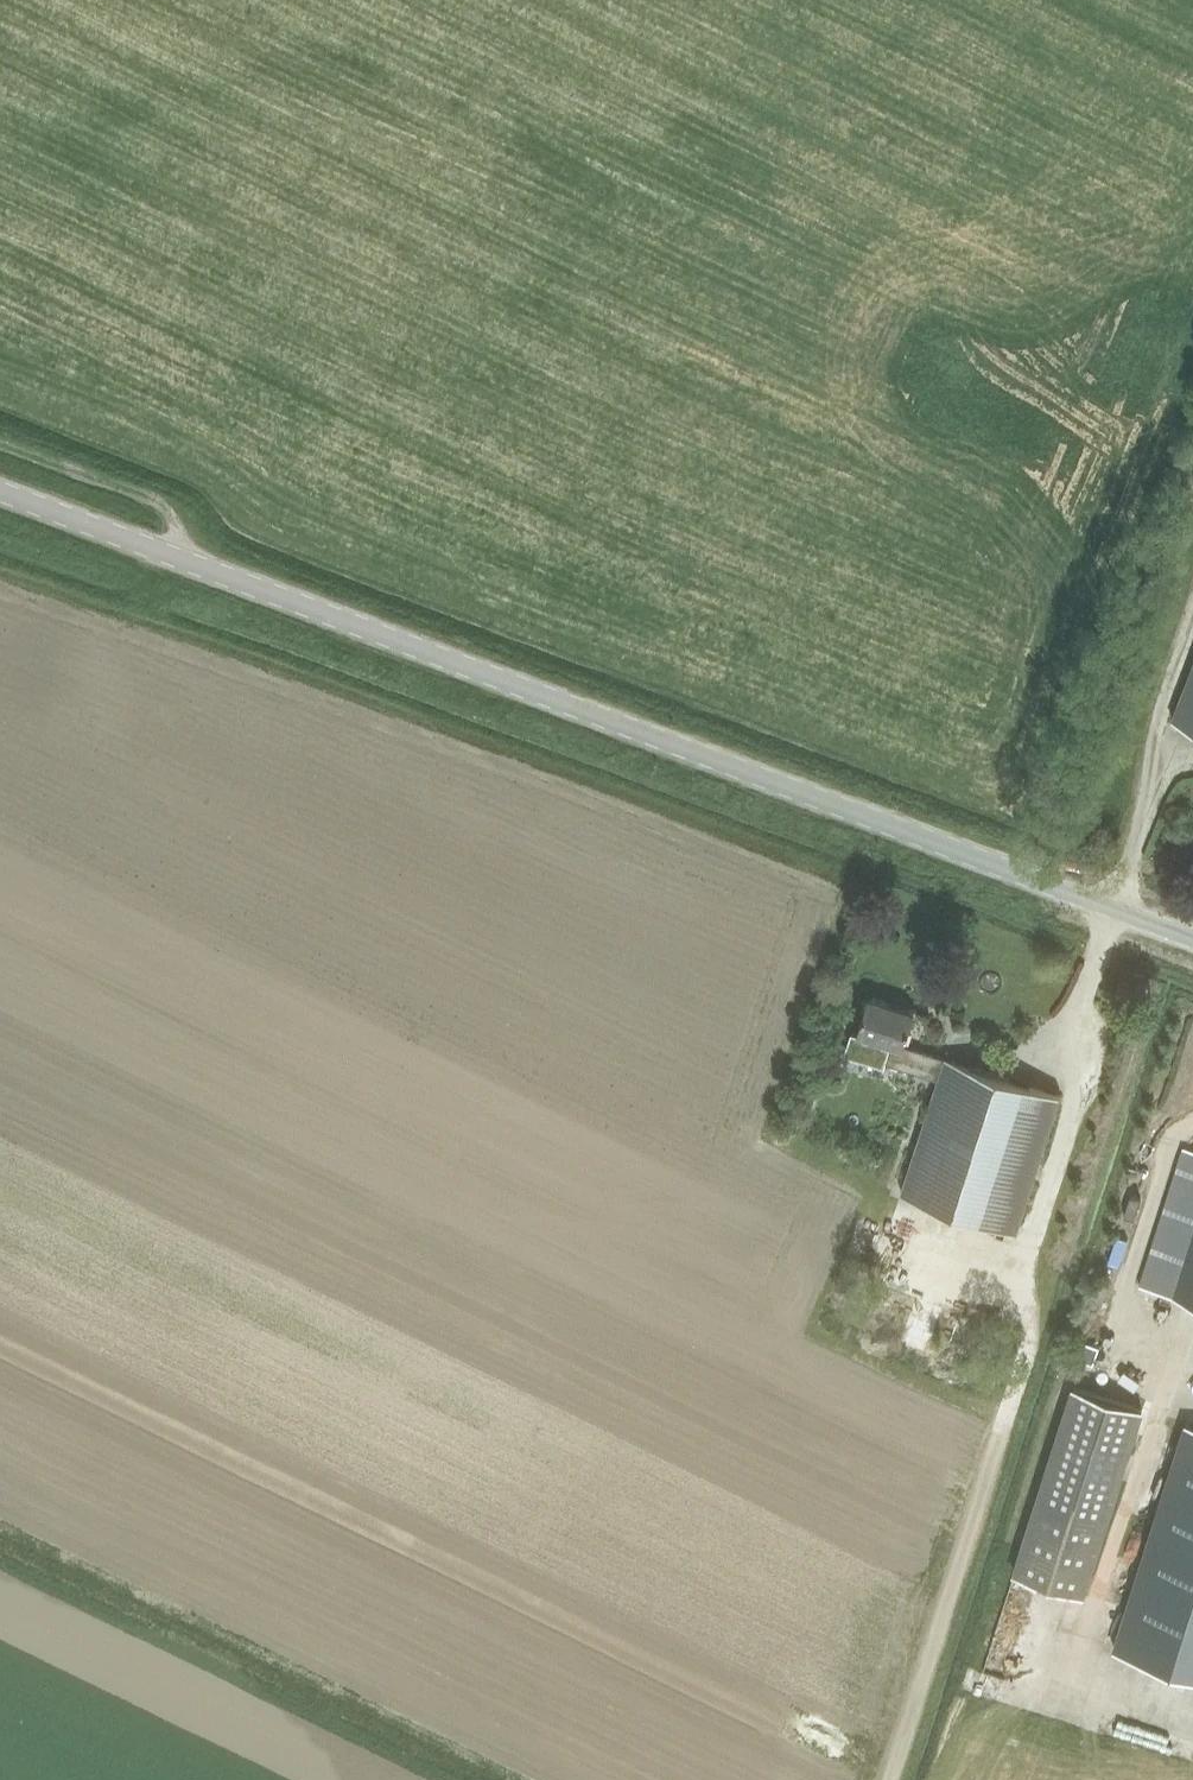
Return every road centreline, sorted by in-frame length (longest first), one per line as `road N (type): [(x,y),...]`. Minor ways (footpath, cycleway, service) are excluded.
road 1 (tertiary): [(1192,942),(0,491)]

